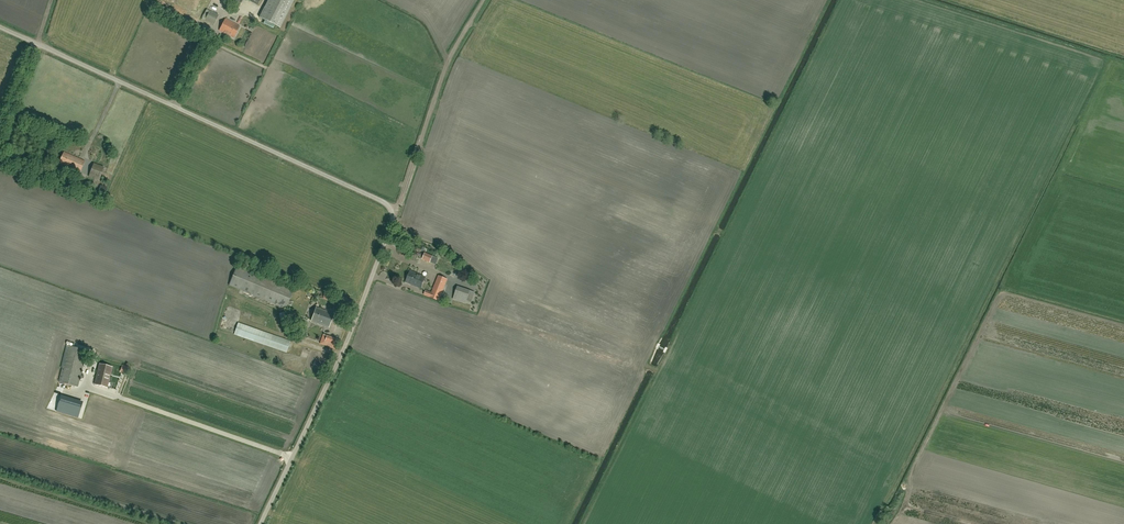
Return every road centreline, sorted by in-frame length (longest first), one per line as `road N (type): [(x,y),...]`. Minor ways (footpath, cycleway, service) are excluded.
road 1 (unclassified): [(260,523),(346,344),(391,224),(389,206),(0,27)]
road 2 (track): [(0,437),(251,517)]
road 3 (track): [(392,213),(441,79),(484,0)]
road 4 (track): [(180,523),(0,468)]

